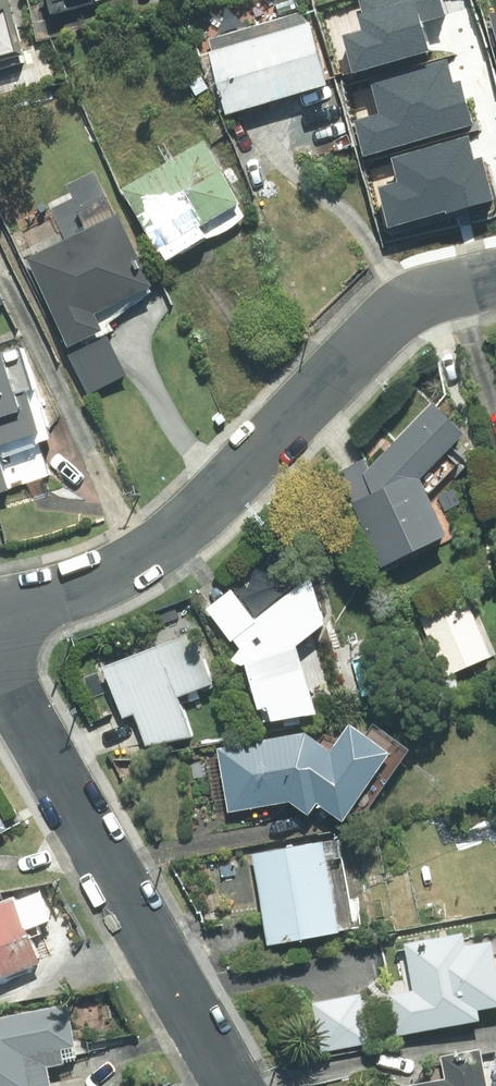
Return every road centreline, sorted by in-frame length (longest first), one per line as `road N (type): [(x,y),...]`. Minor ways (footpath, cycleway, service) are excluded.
road 1 (residential): [(0,611),(87,586),(160,550),(400,313),(495,281)]
road 2 (residential): [(232,1085),(0,674)]

